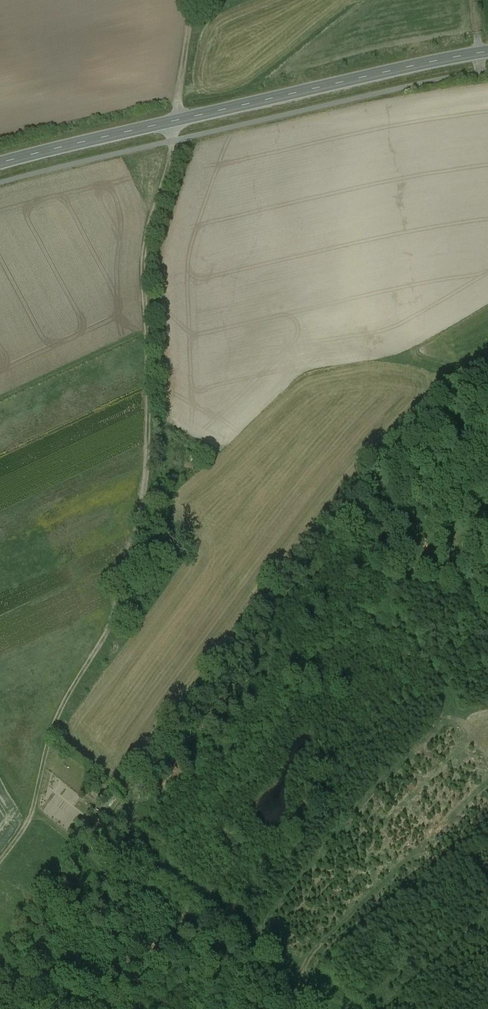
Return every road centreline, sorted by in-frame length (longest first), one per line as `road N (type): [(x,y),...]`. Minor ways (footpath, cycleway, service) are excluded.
road 1 (track): [(192,0),(180,119),(145,257),(149,403),(141,504),(114,616),(53,727),(35,808),(0,859)]
road 2 (secondary): [(0,163),(487,52)]
road 3 (track): [(312,1008),(35,808)]

